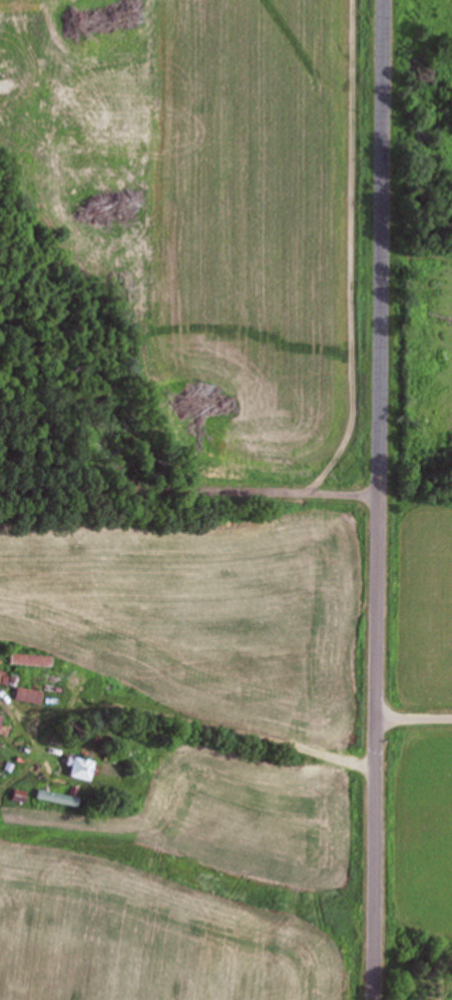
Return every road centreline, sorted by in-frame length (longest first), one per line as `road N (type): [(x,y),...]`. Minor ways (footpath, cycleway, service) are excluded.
road 1 (residential): [(385,999),(391,0)]
road 2 (residential): [(390,497),(0,492)]

